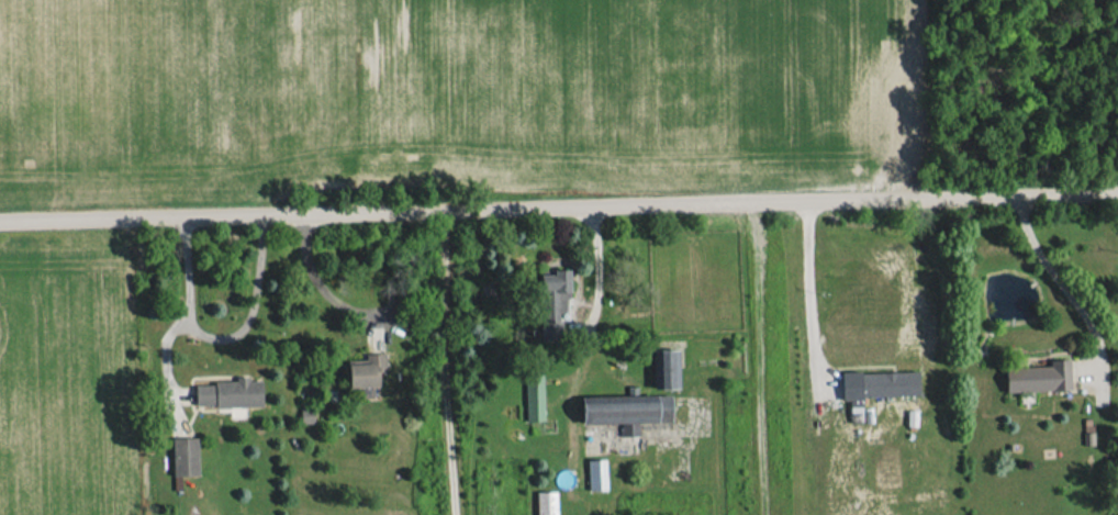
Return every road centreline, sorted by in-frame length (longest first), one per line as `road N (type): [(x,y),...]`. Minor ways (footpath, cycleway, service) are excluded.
road 1 (residential): [(1117,193),(0,220)]

